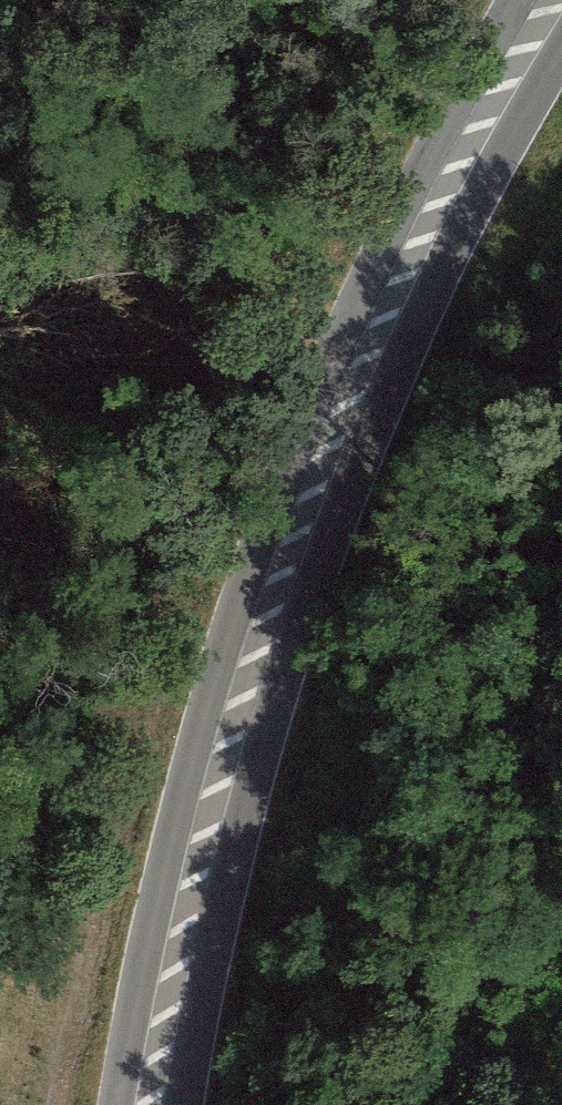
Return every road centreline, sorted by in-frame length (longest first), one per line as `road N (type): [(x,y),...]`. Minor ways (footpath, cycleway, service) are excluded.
road 1 (secondary): [(499,0),(447,85),(266,494),(116,968),(100,1104)]
road 2 (secondary): [(192,1104),(215,970),(317,627),(462,239),(499,156),(561,61)]

